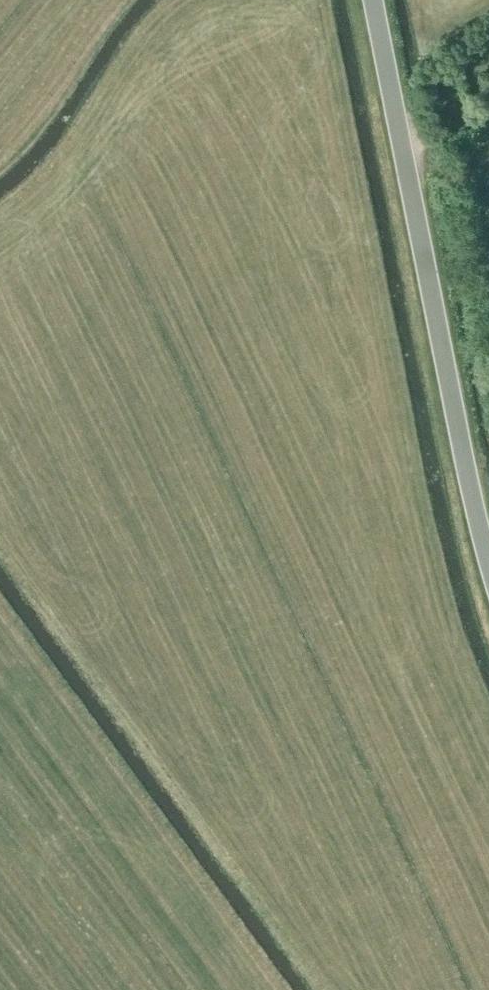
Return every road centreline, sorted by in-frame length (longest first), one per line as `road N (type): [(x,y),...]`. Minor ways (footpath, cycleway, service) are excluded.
road 1 (tertiary): [(488,561),(370,0)]

